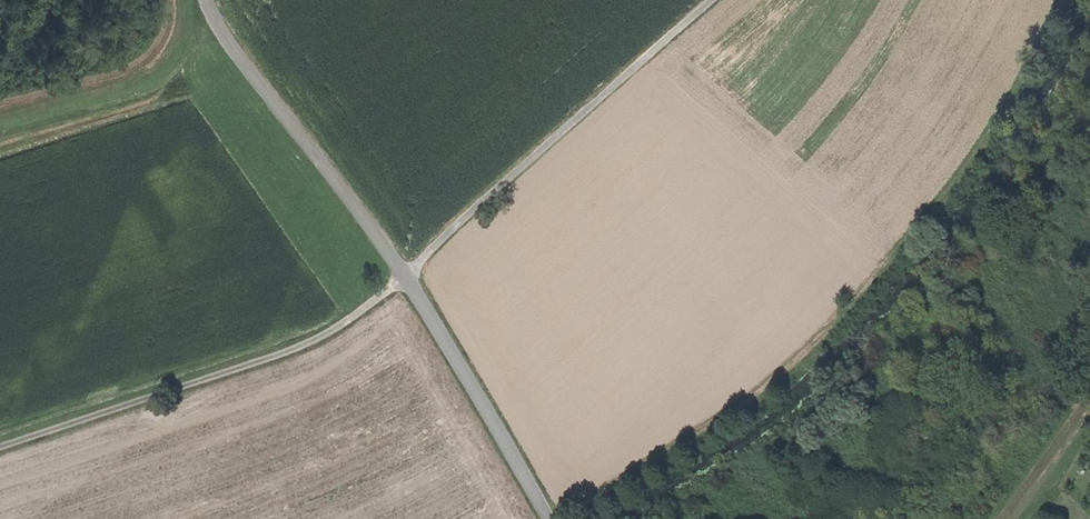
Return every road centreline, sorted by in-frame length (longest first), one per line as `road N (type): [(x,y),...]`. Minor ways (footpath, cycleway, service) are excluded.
road 1 (unclassified): [(213,0),(409,267),(551,518)]
road 2 (track): [(409,267),(344,321),(298,345),(0,444)]
road 3 (track): [(409,267),(712,0)]
road 4 (track): [(215,9),(176,55),(136,81),(0,118)]
road 5 (track): [(1089,405),(1013,518)]

